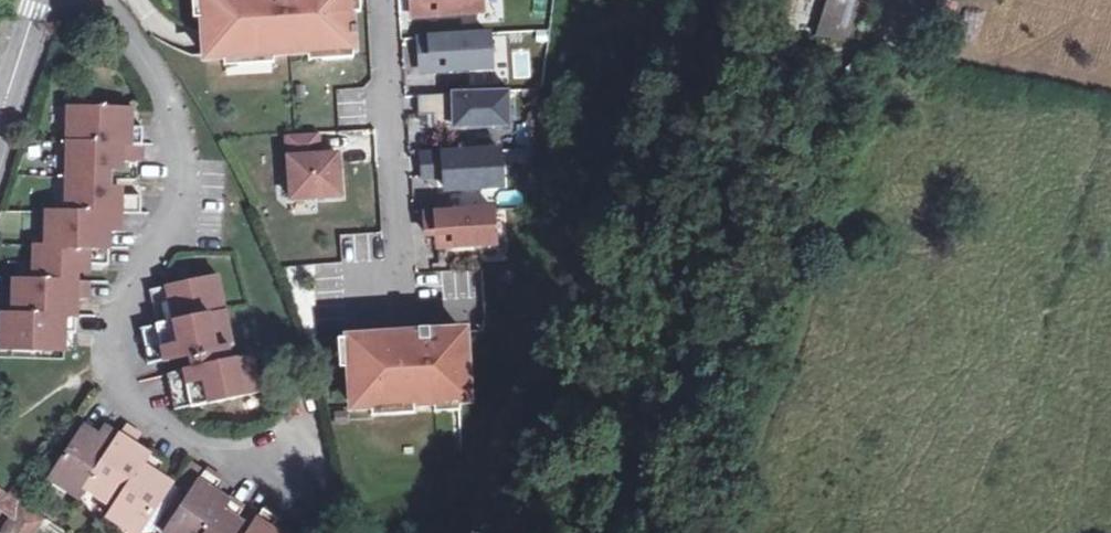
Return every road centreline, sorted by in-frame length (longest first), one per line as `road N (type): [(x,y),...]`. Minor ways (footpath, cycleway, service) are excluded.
road 1 (residential): [(96,0),(145,57),(180,133),(187,175),(115,335),(128,392),(172,432),(244,460),(314,502)]

